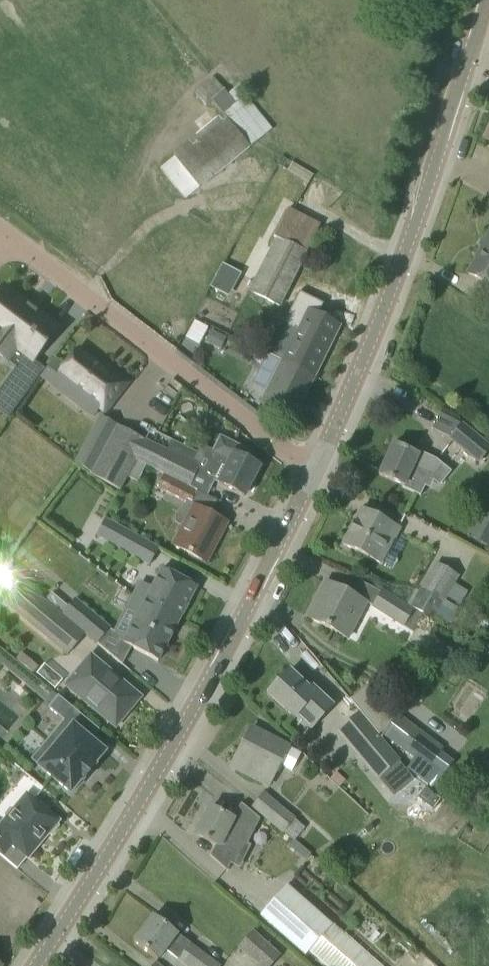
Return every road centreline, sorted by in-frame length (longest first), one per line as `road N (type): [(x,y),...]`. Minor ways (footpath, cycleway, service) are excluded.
road 1 (tertiary): [(36,965),(210,687),(317,470)]
road 2 (tertiary): [(317,470),(410,239),(483,0)]
road 3 (residential): [(317,470),(7,238)]

